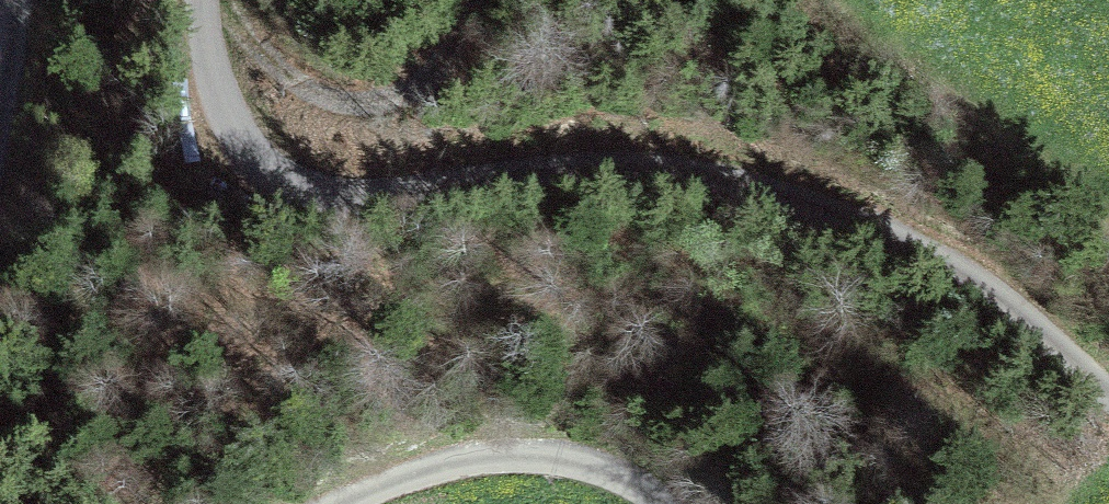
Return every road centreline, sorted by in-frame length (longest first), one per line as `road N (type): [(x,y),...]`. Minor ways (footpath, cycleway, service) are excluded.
road 1 (unclassified): [(1108,392),(998,294),(938,256),(748,182),(623,164),(344,199),(297,188),(257,164),(228,122),(204,0)]
road 2 (unclassified): [(676,503),(606,464),(518,452),(447,459),(346,503)]
road 3 (track): [(211,0),(321,91),(364,99),(428,79),(467,0)]

